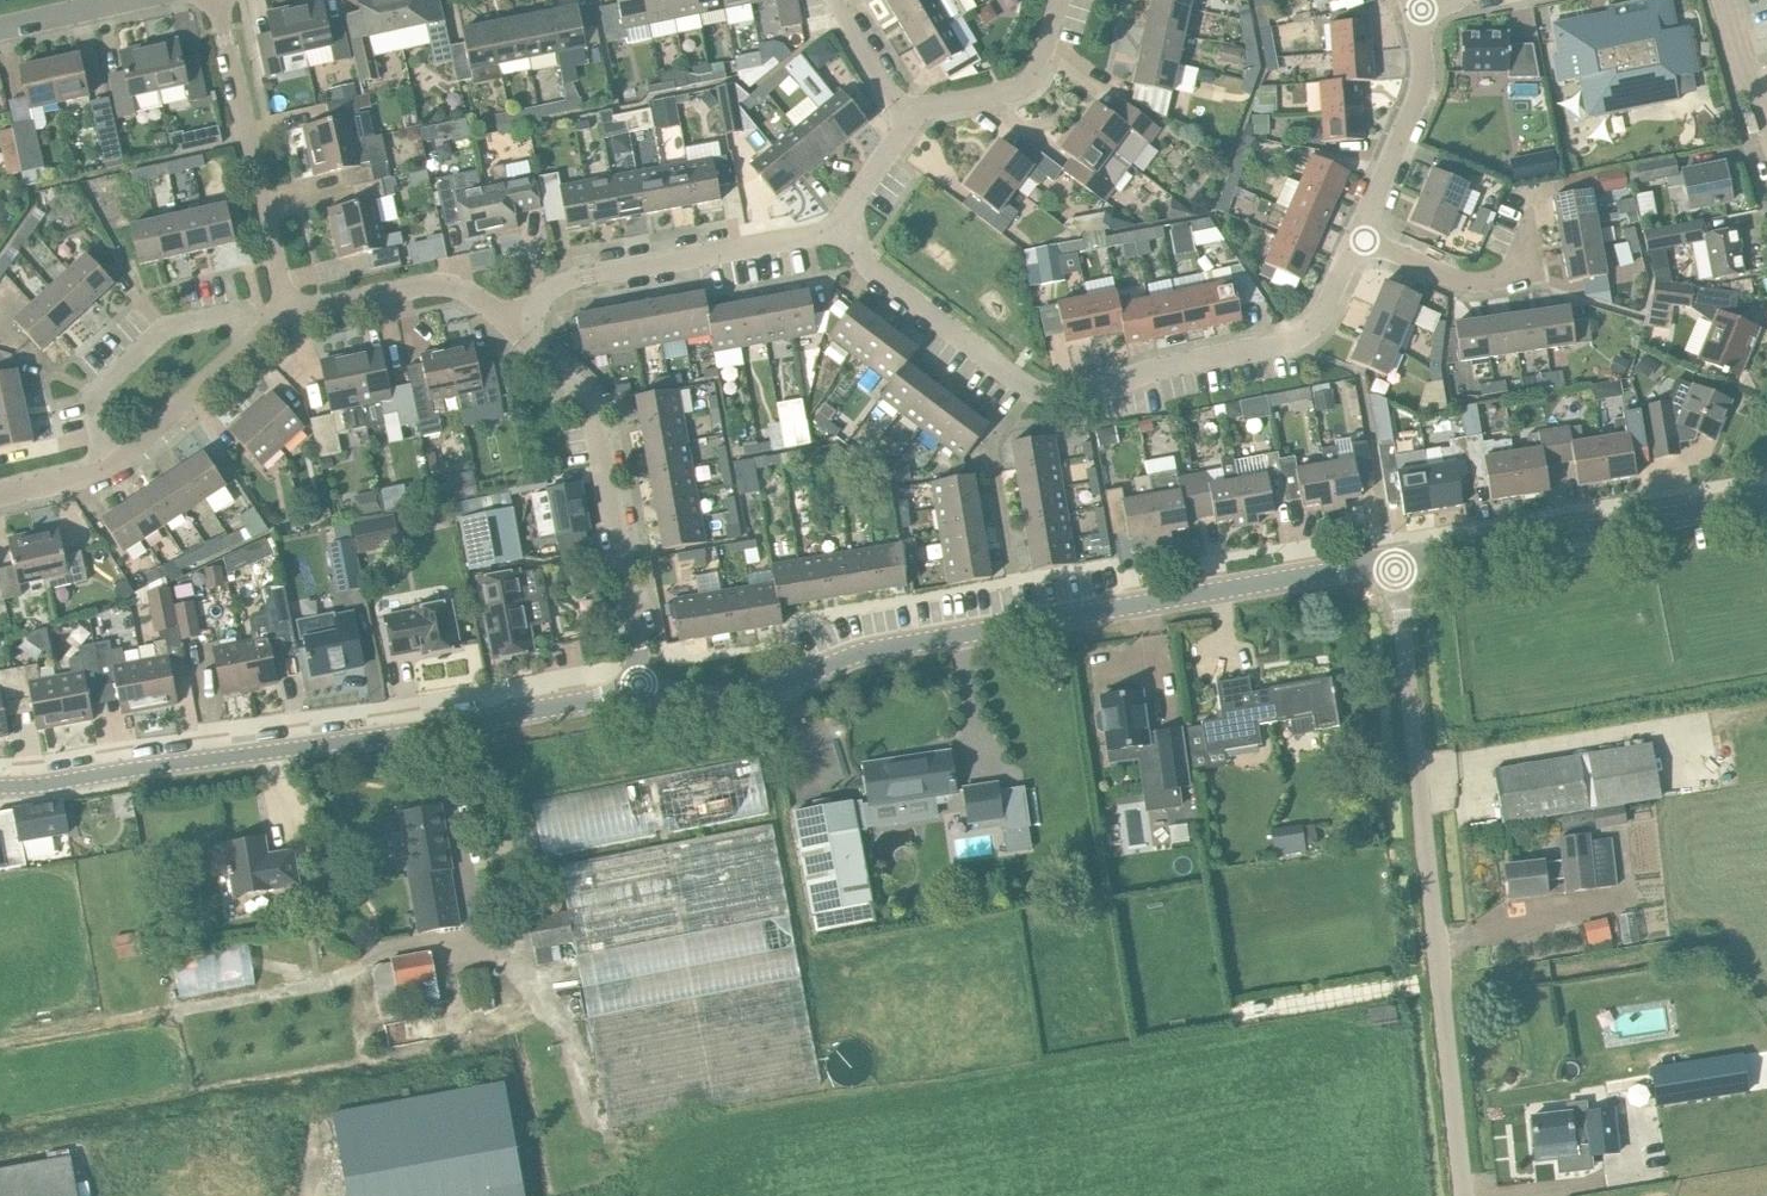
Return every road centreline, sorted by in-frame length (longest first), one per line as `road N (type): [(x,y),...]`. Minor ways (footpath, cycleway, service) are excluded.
road 1 (unclassified): [(642,700),(730,703),(865,649),(1394,558)]
road 2 (residential): [(837,227),(879,278),(1028,392),(1067,396),(1295,341),(1317,327),(1360,238)]
road 3 (unclassified): [(0,782),(176,765),(591,696),(642,700)]
road 4 (unclassified): [(1463,1195),(1394,558)]
road 5 (residential): [(642,700),(589,414),(573,385),(514,331)]
road 6 (unclassified): [(1394,558),(1766,496)]
road 7 (residential): [(514,331),(563,281),(837,227)]
road 8 (residential): [(287,320),(214,0)]
road 9 (residential): [(1291,1195),(1281,1131),(1082,1169),(1087,1195)]
road 10 (residential): [(264,329),(238,318),(166,335),(90,408),(105,470)]
road 11 (residential): [(514,331),(460,289),(426,284),(287,320)]
road 12 (residential): [(1360,238),(1421,90),(1413,10)]
road 13 (residential): [(909,110),(1013,93),(1035,79),(1063,0)]
road 14 (residential): [(1360,238),(1460,282),(1488,282),(1510,272),(1529,222)]
road 15 (residential): [(264,329),(105,470)]
road 16 (residential): [(1766,135),(1723,0)]
road 17 (residential): [(837,227),(909,110)]
road 18 (residential): [(0,29),(126,0)]
road 19 (residential): [(909,110),(847,0)]

